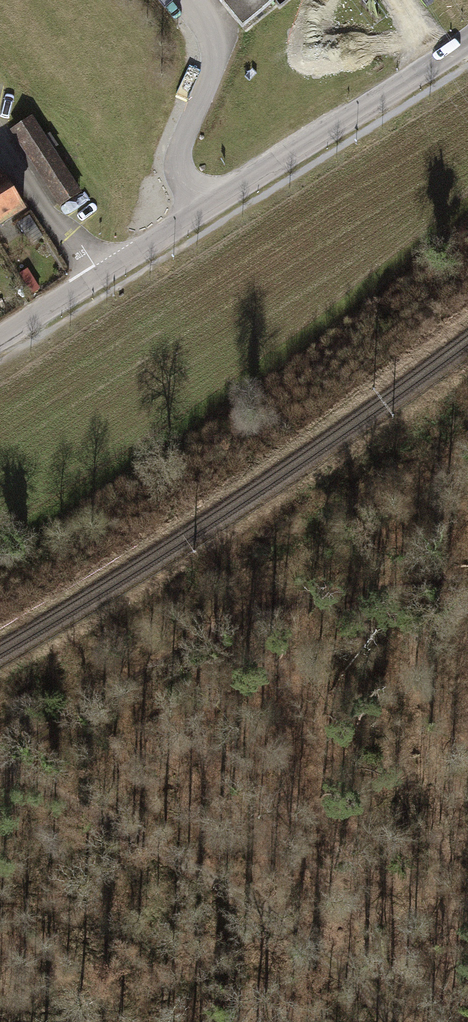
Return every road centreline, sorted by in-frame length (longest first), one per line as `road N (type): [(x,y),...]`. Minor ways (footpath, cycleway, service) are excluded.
road 1 (track): [(467,580),(380,585),(277,605),(193,642),(0,755)]
road 2 (track): [(382,1021),(339,965),(232,891),(70,803),(0,780)]
road 3 (tertiary): [(467,40),(203,210)]
road 4 (tertiary): [(203,210),(0,340)]
road 5 (unclassified): [(203,210),(179,166),(215,58),(213,28),(193,0)]

